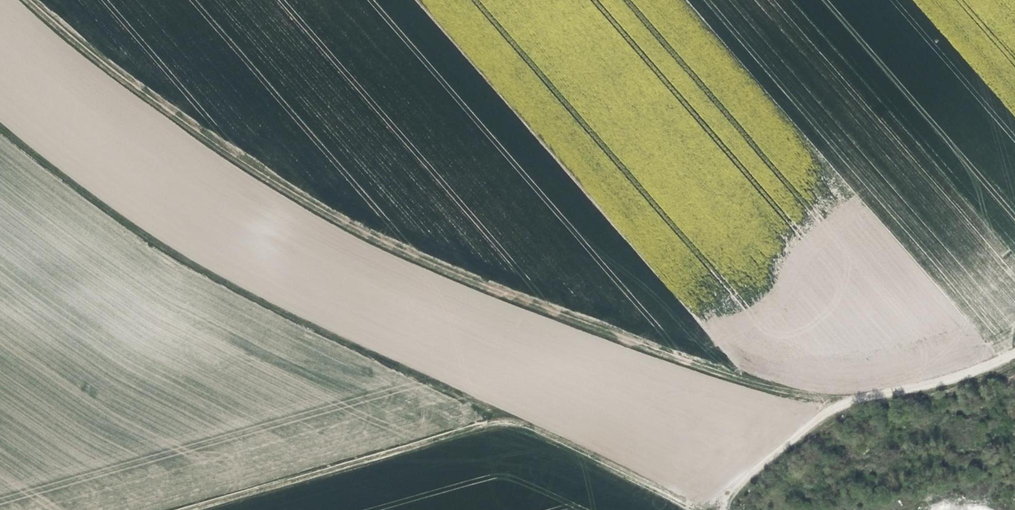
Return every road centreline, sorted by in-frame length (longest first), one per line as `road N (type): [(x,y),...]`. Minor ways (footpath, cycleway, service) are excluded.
road 1 (track): [(1014,353),(919,389),(855,396),(792,391),(645,348),(362,234),(111,67),(30,0)]
road 2 (track): [(0,126),(192,266),(504,417)]
road 3 (track): [(504,417),(186,509)]
road 4 (track): [(709,509),(504,417)]
road 5 (track): [(709,509),(821,394)]

